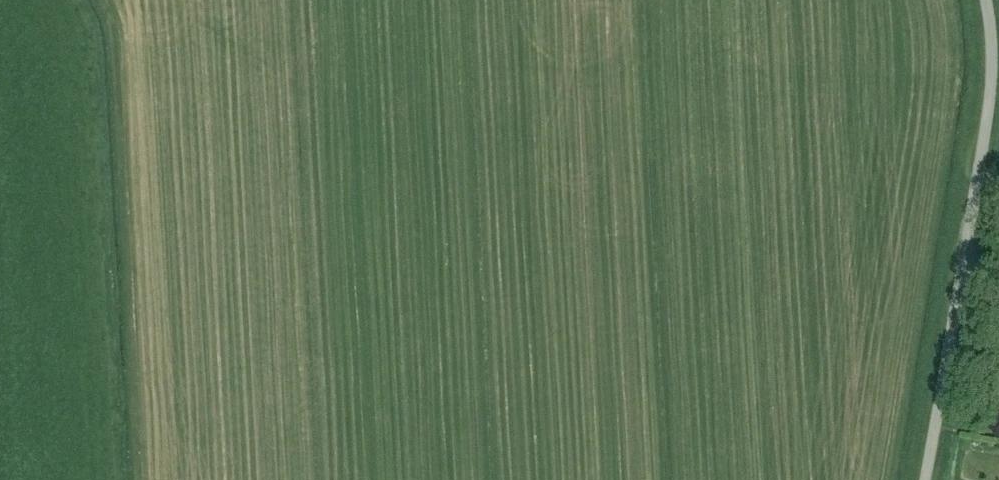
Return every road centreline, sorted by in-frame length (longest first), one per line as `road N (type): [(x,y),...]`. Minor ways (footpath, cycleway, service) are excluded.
road 1 (unclassified): [(924,479),(982,160),(991,87),(985,0)]

